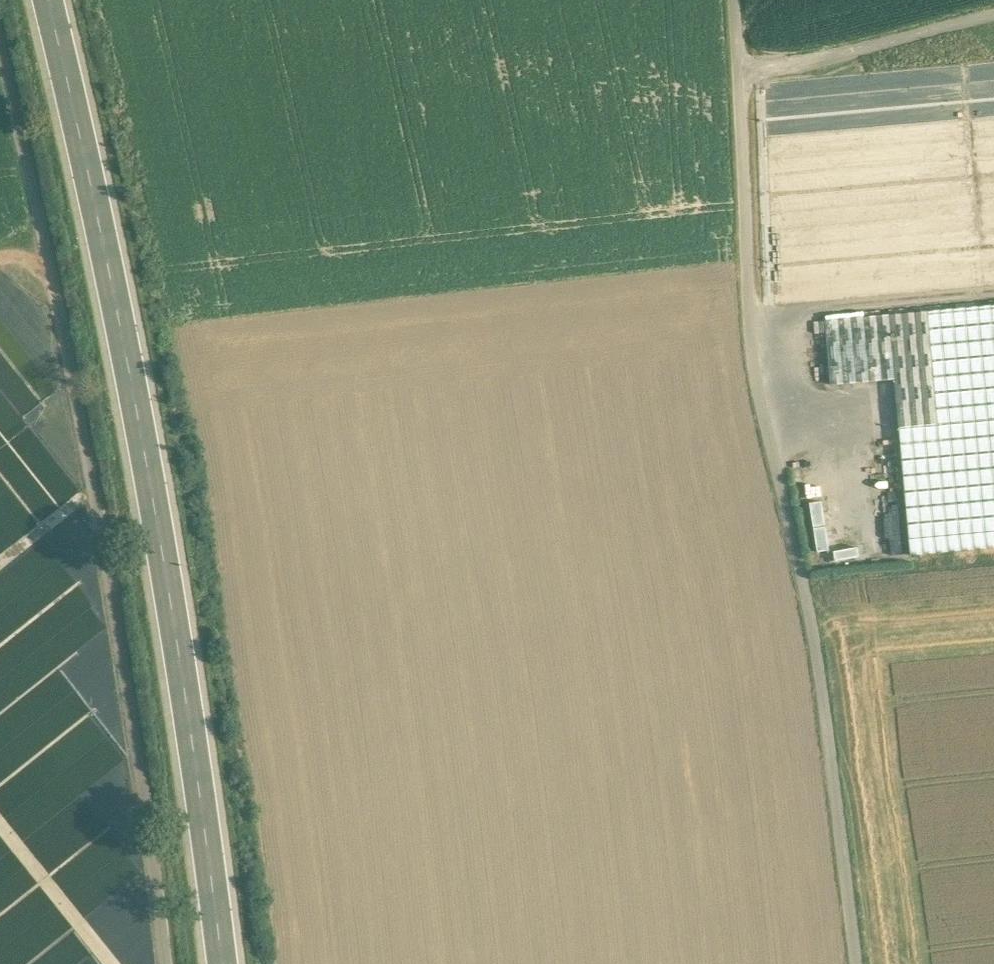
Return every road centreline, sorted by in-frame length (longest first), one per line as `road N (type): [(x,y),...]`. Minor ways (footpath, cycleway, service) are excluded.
road 1 (secondary): [(51,0),(148,463),(222,963)]
road 2 (unclassified): [(855,963),(831,754),(756,410),(735,0)]
road 3 (track): [(0,46),(56,297),(140,760),(165,963)]
road 4 (track): [(740,87),(993,24)]

